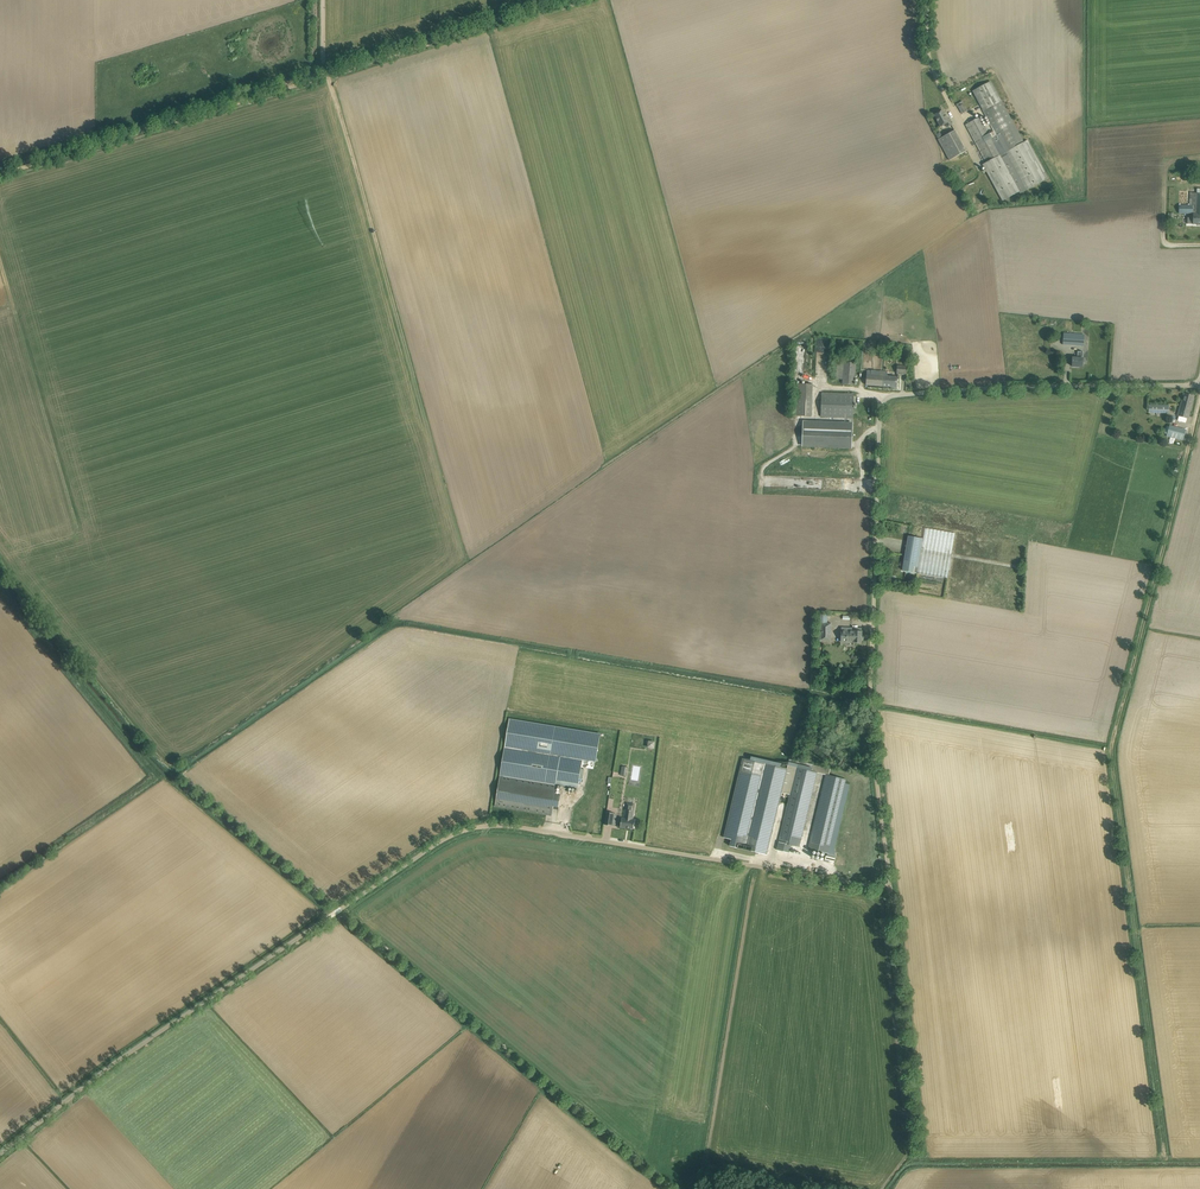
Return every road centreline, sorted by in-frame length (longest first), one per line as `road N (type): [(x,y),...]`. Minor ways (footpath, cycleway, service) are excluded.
road 1 (unclassified): [(1199,387),(1022,386),(881,398),(870,652),(888,884),(498,825),(456,833),(341,910)]
road 2 (track): [(1165,1152),(1111,744),(1199,406)]
road 3 (unclassified): [(0,1148),(139,1040),(341,910)]
road 4 (track): [(326,74),(424,406)]
road 5 (track): [(326,74),(0,180)]
road 6 (track): [(0,256),(77,527)]
road 7 (track): [(888,884),(914,1102)]

